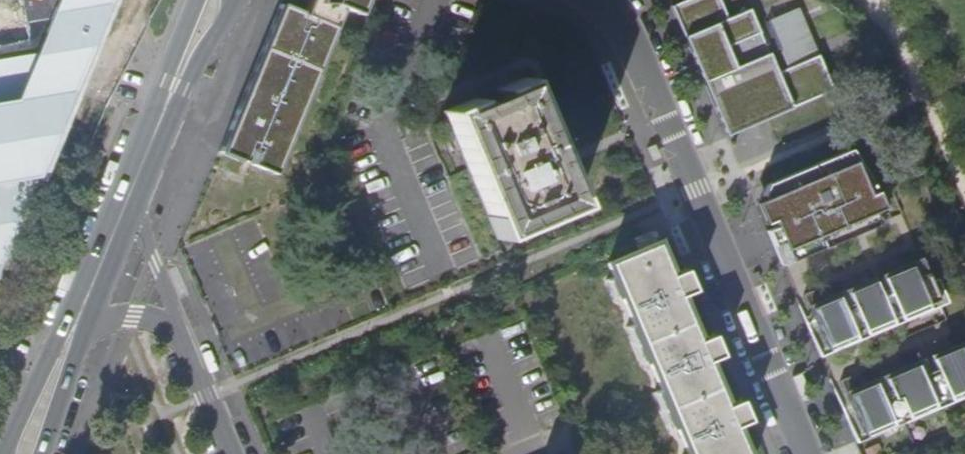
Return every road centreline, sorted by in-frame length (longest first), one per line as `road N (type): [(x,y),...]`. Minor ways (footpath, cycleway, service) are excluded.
road 1 (residential): [(595,0),(633,37),(807,453)]
road 2 (primary): [(128,200),(7,453)]
road 3 (primary): [(128,200),(212,0)]
road 4 (primary): [(83,331),(128,200)]
road 5 (residential): [(230,453),(177,326)]
road 6 (residential): [(177,326),(128,200)]
road 7 (primary): [(41,453),(83,331)]

